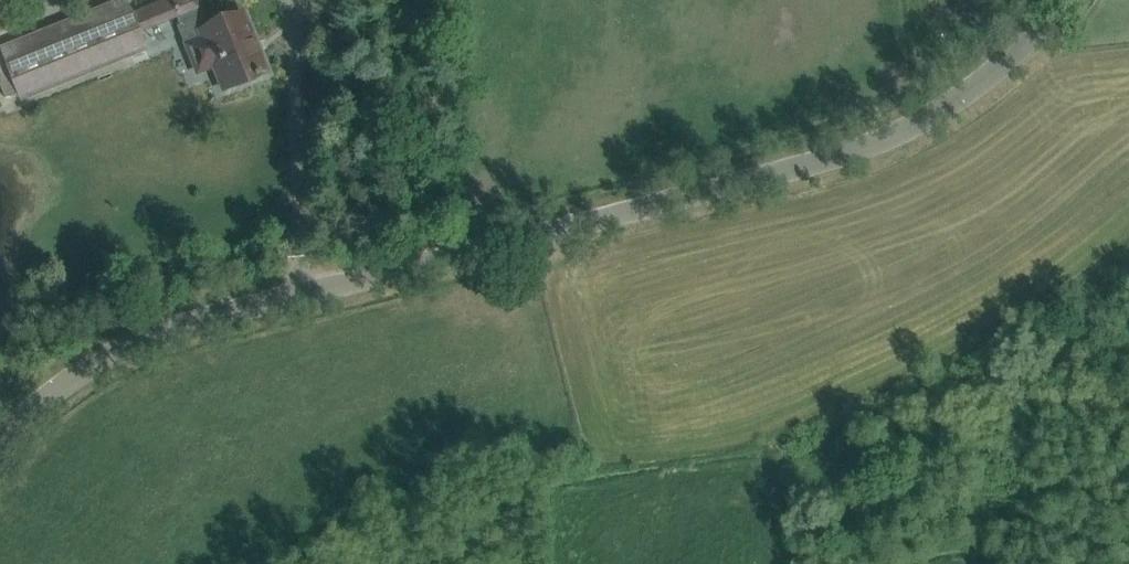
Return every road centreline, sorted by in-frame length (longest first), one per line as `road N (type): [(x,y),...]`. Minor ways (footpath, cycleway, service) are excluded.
road 1 (tertiary): [(0,440),(57,388),(153,334),(874,144),(942,113),(999,67),(1059,0)]

